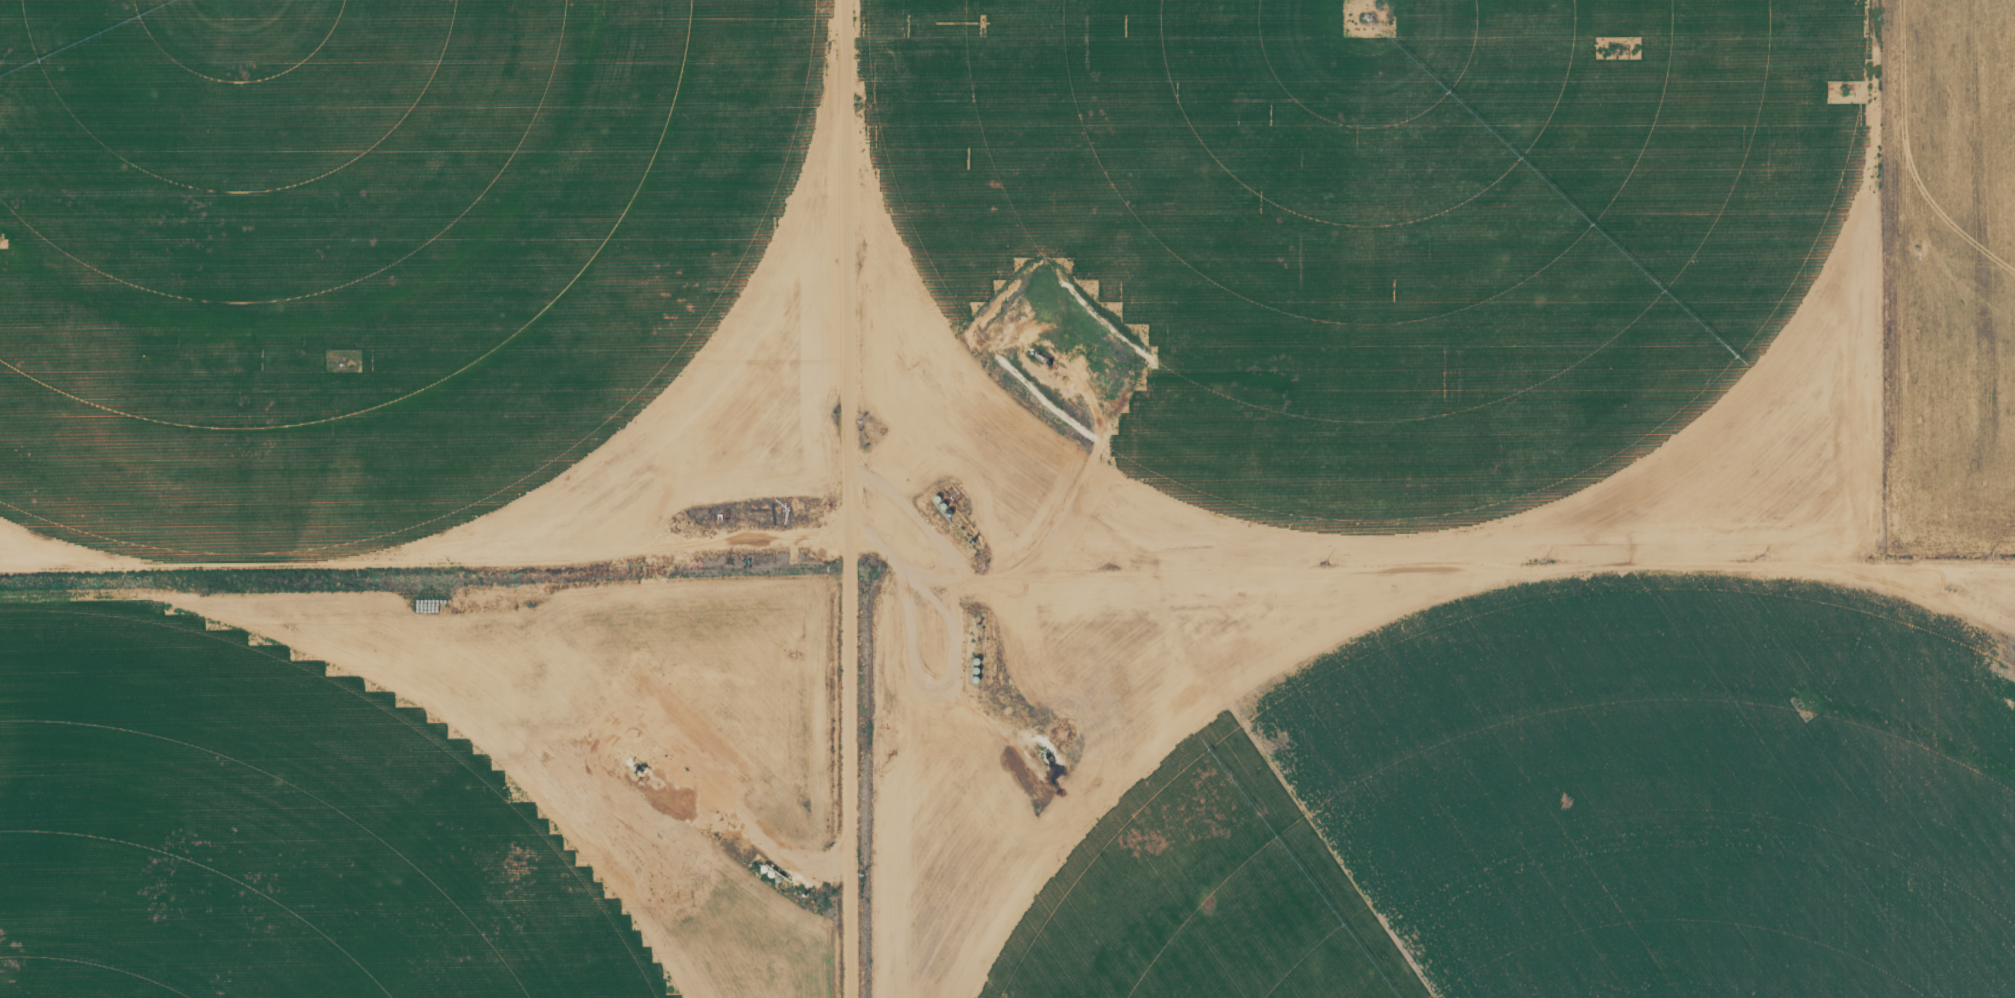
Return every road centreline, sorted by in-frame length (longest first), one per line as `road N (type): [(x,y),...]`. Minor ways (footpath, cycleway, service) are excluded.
road 1 (residential): [(1674,997),(1692,592),(1875,566),(1872,0)]
road 2 (residential): [(853,997),(854,0)]

